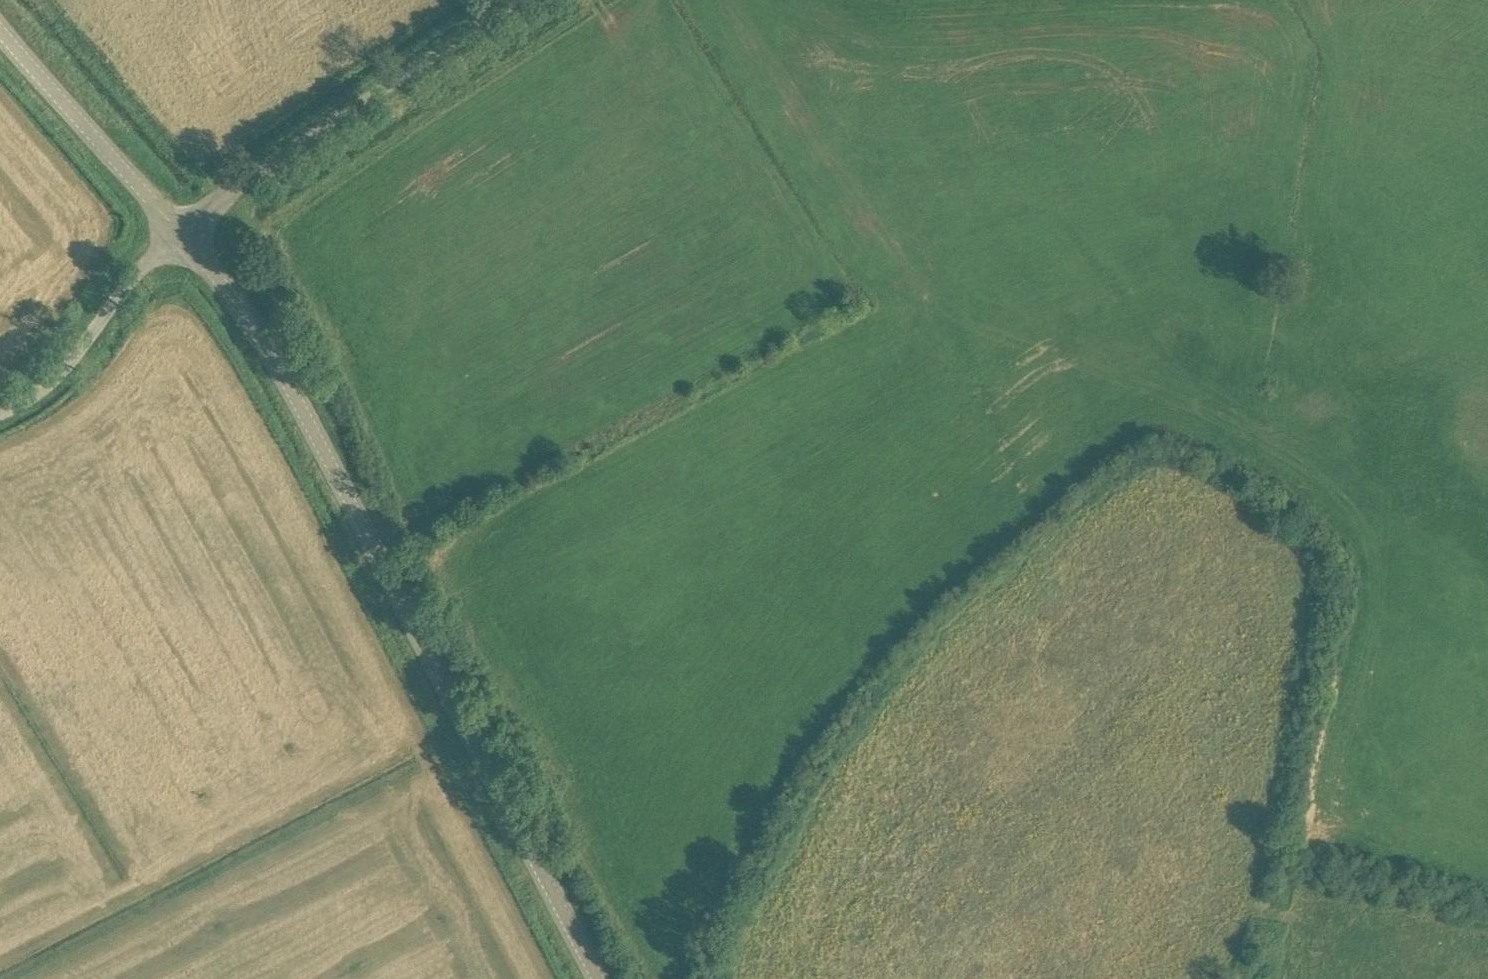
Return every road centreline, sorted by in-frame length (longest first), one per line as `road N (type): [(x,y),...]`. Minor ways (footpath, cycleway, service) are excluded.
road 1 (tertiary): [(594,978),(289,384),(184,234)]
road 2 (unclassified): [(184,234),(529,0)]
road 3 (tertiary): [(184,234),(0,20)]
road 4 (track): [(0,412),(41,392),(77,355),(121,289),(184,234)]

